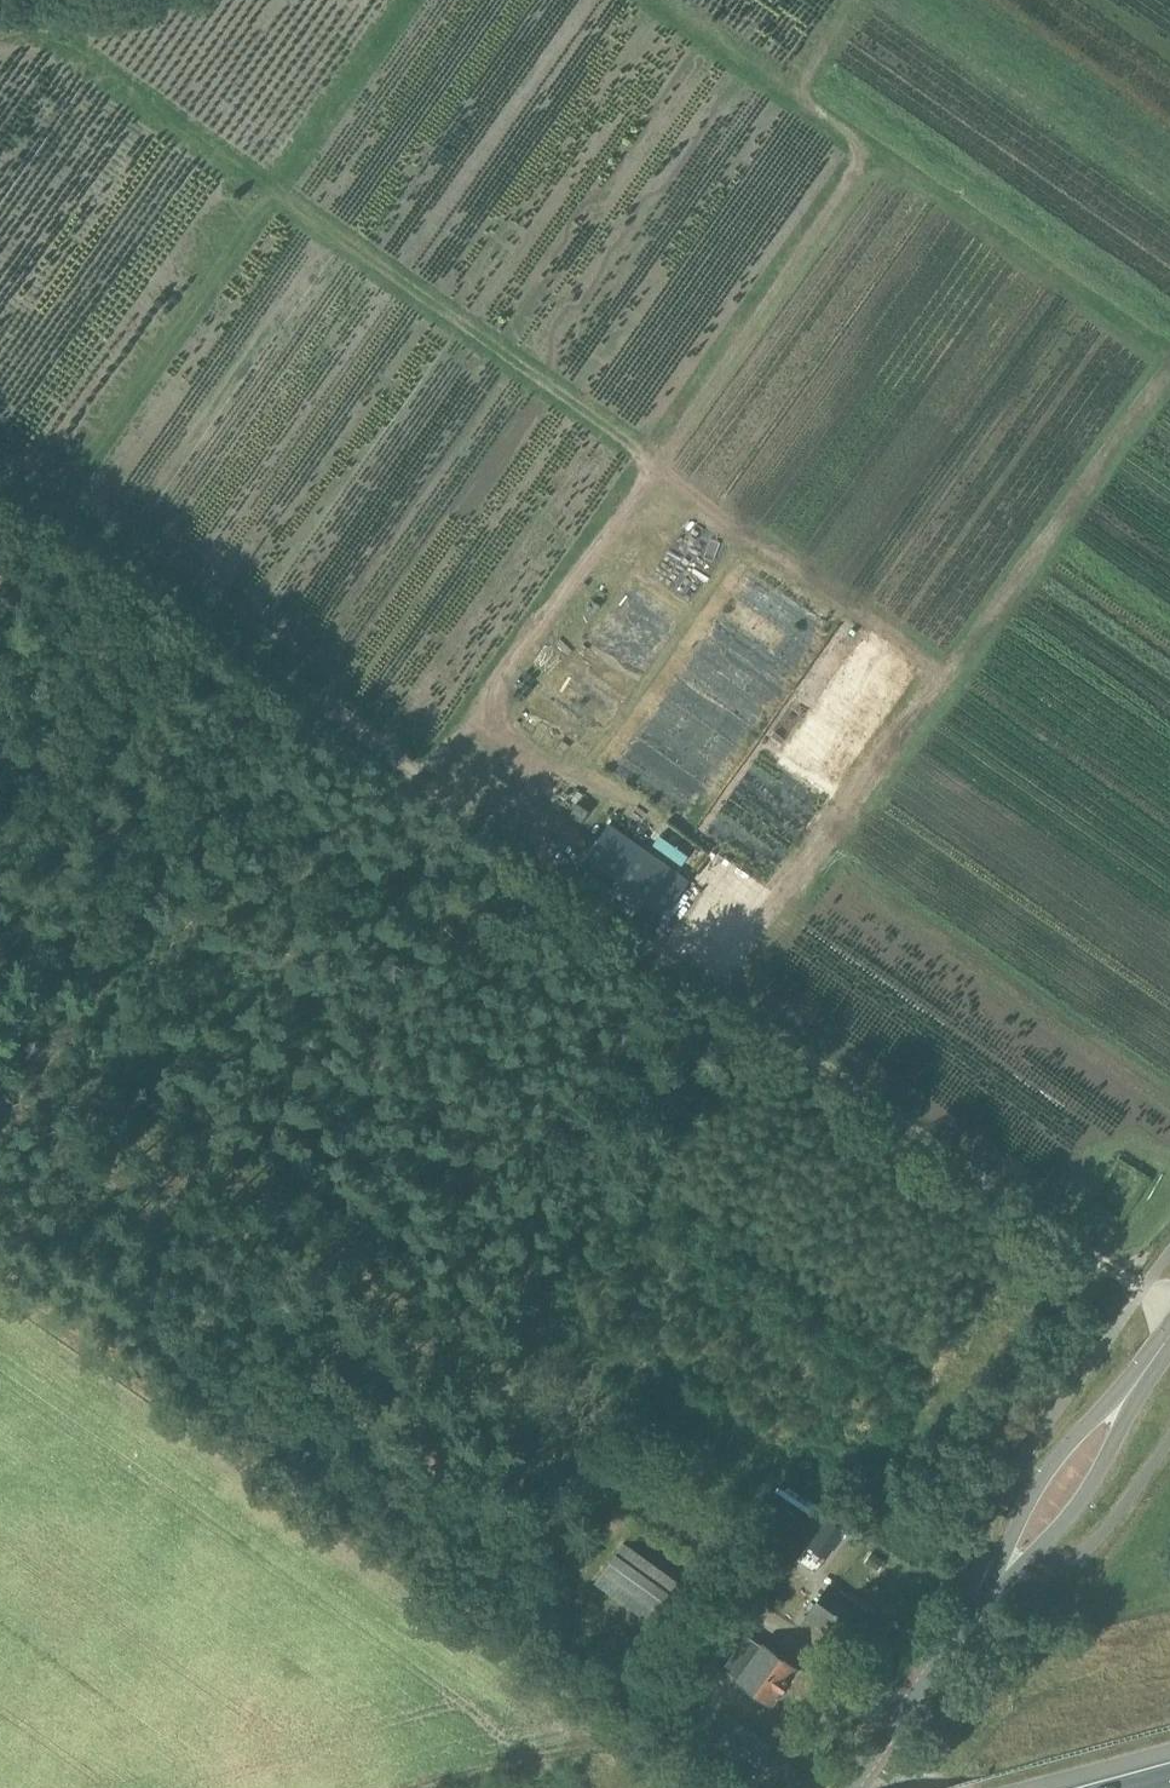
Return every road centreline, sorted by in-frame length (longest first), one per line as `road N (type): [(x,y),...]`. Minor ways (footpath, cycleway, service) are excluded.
road 1 (track): [(485,834),(1169,1307)]
road 2 (secondary): [(849,1787),(999,1578)]
road 3 (secondary): [(999,1578),(1086,1497),(1126,1395)]
road 4 (secondary): [(1126,1395),(1047,1471),(999,1578)]

